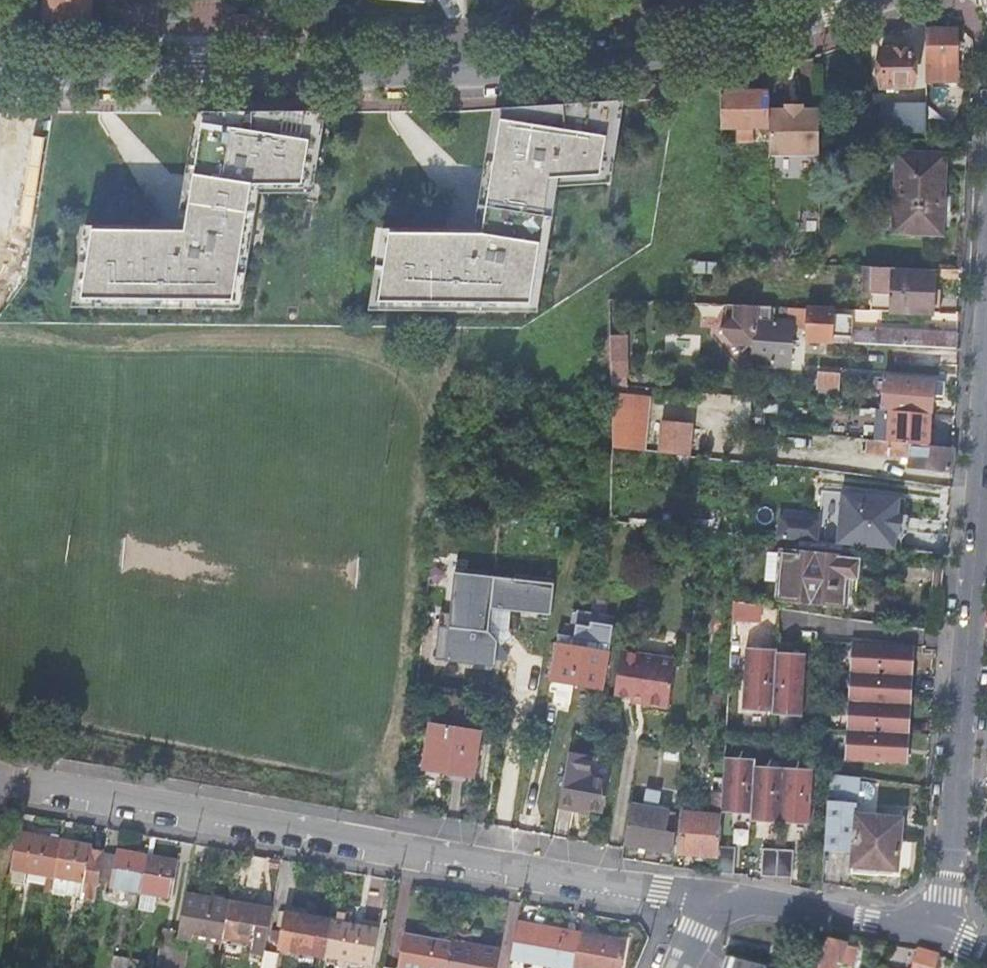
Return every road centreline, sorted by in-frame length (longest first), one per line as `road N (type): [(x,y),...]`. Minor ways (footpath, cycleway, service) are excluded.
road 1 (secondary): [(849,1),(729,35),(449,66),(0,65)]
road 2 (residential): [(0,781),(712,896)]
road 3 (residential): [(986,394),(945,932)]
road 4 (residential): [(712,896),(945,932)]

